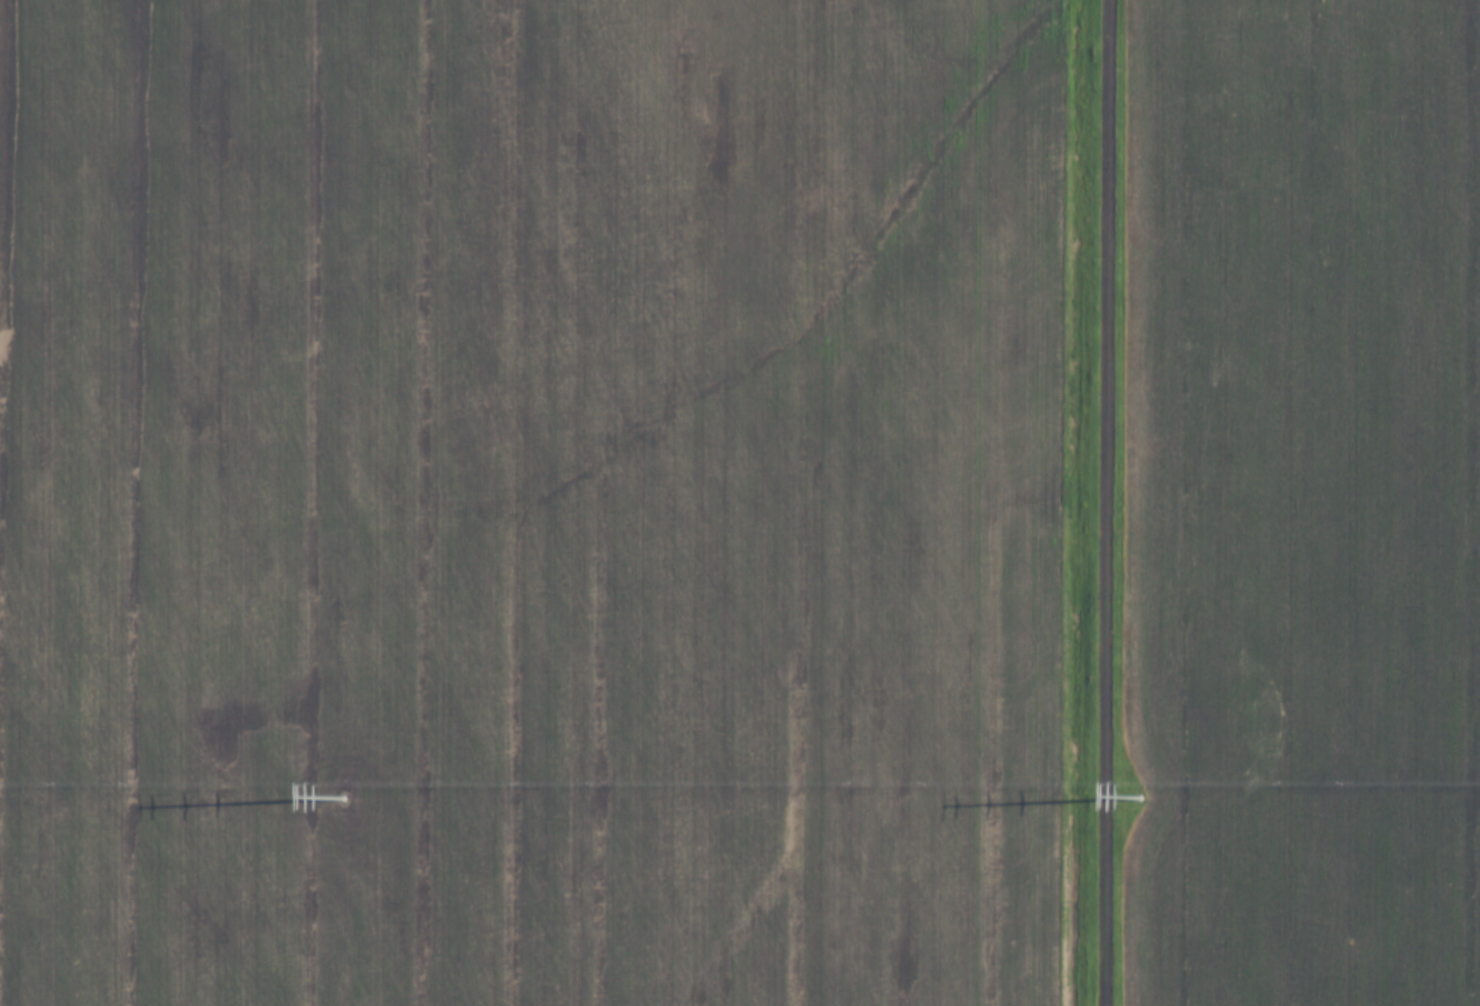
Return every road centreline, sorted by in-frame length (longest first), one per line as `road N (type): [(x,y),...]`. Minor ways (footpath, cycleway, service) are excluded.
road 1 (track): [(1109,1005),(1113,0)]

